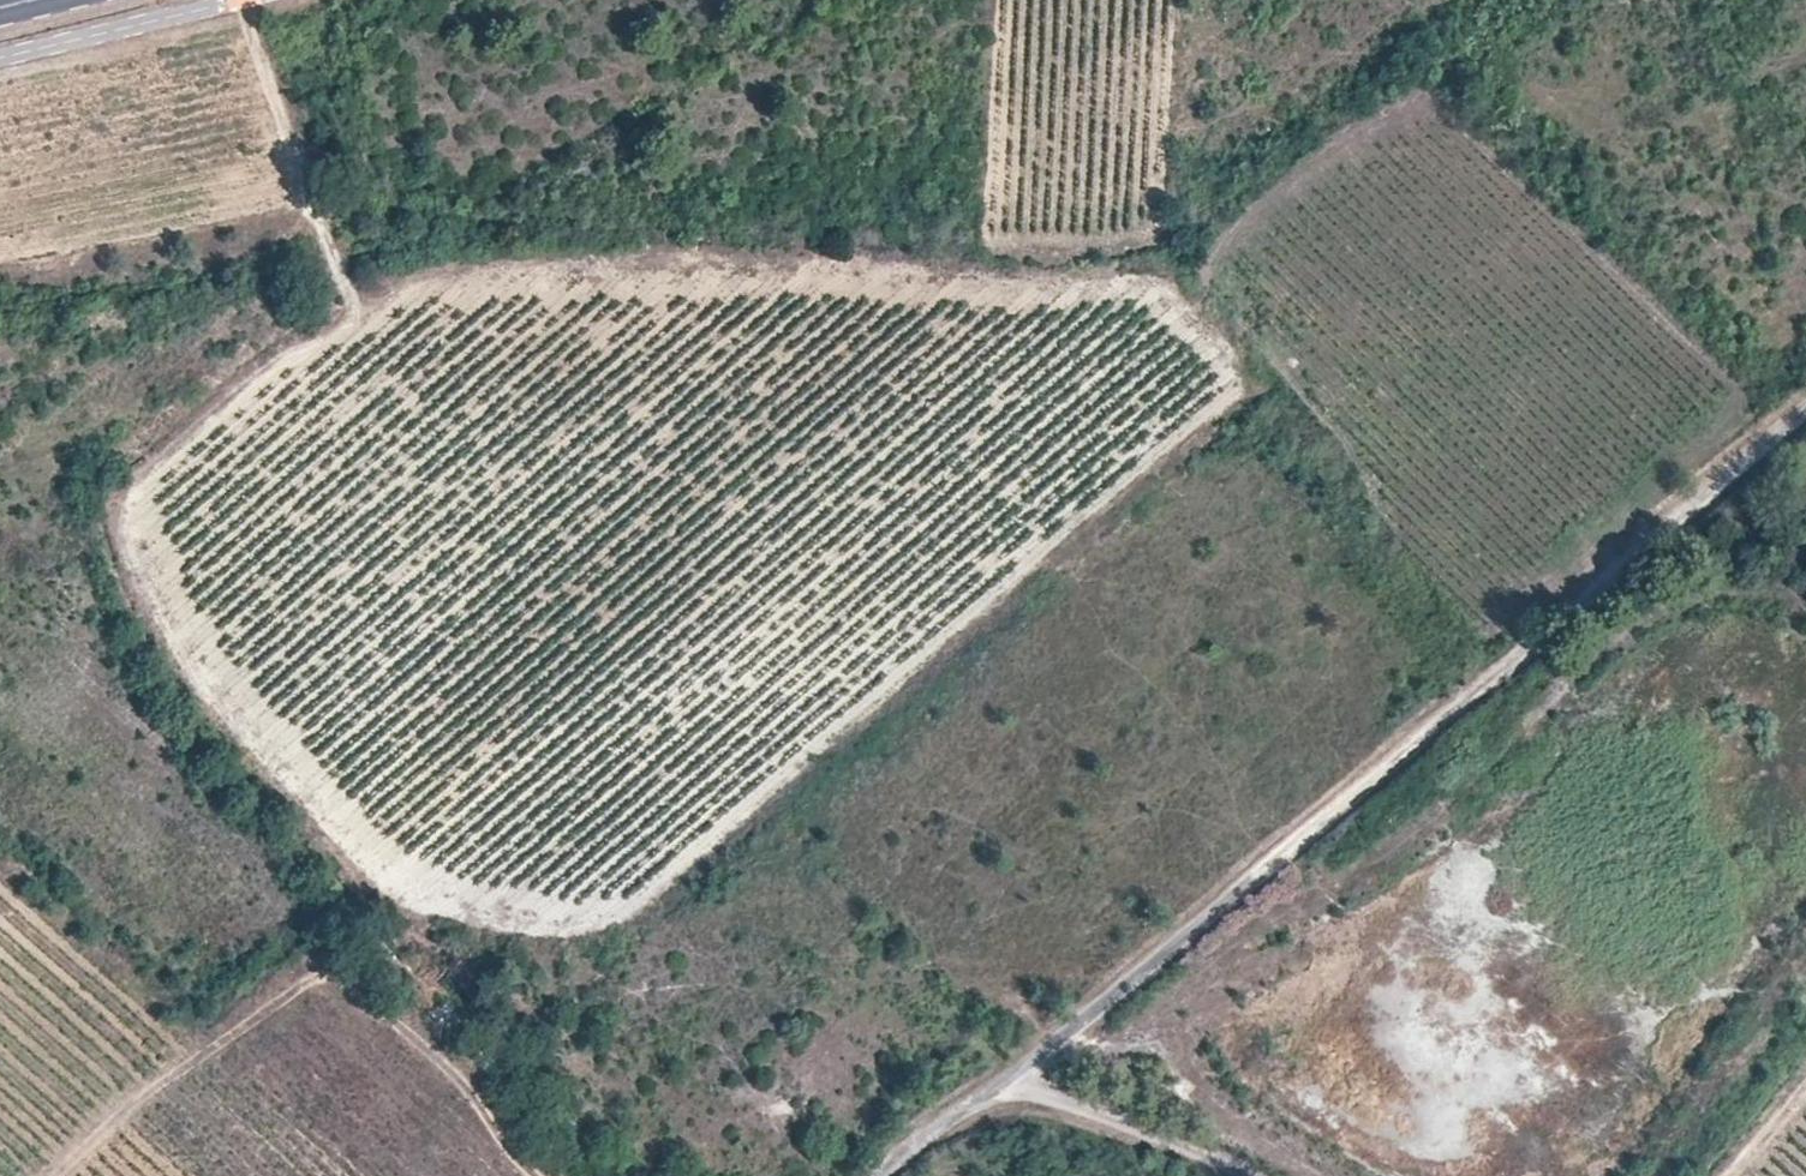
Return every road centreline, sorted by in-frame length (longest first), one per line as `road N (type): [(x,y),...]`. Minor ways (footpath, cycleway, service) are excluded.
road 1 (unclassified): [(1805,406),(1035,1059),(878,1175)]
road 2 (track): [(356,314),(294,171),(241,9)]
road 3 (track): [(1005,1081),(1062,1111),(1241,1175)]

